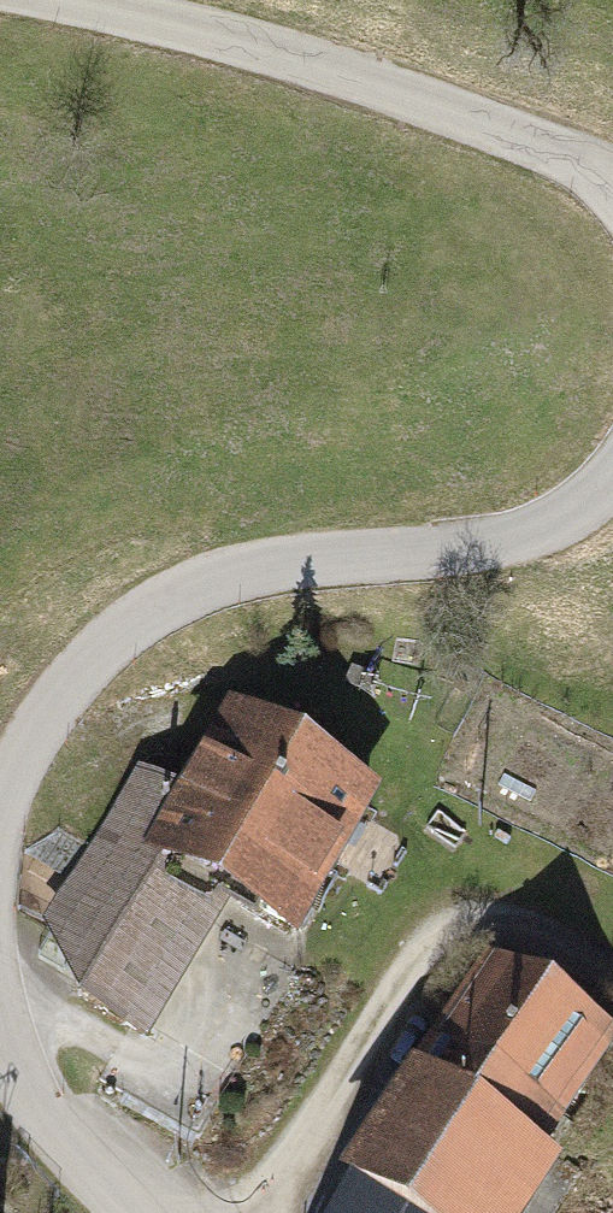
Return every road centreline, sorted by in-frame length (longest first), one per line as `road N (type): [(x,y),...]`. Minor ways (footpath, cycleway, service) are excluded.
road 1 (unclassified): [(0,828),(10,783),(72,688),(132,630),(229,579),(416,563),(554,531),(612,483)]
road 2 (tertiary): [(12,0),(187,36),(612,186)]
road 3 (unclassified): [(152,1212),(32,1095),(0,1002)]

